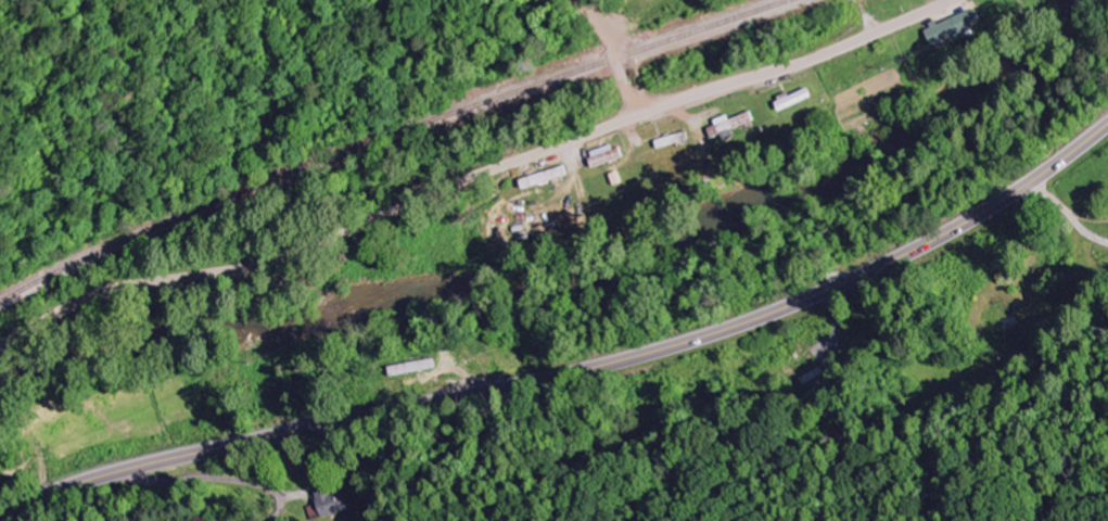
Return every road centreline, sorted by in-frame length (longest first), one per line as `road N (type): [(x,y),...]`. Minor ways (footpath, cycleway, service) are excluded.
road 1 (secondary): [(0,520),(114,474),(552,378),(760,317),(956,229),(1107,123)]
road 2 (tertiary): [(0,346),(99,294),(273,262),(484,171),(797,64),(952,0)]
road 3 (residential): [(114,474),(144,483),(263,485),(277,501),(263,520)]
road 4 (residential): [(641,113),(616,56),(563,0)]

